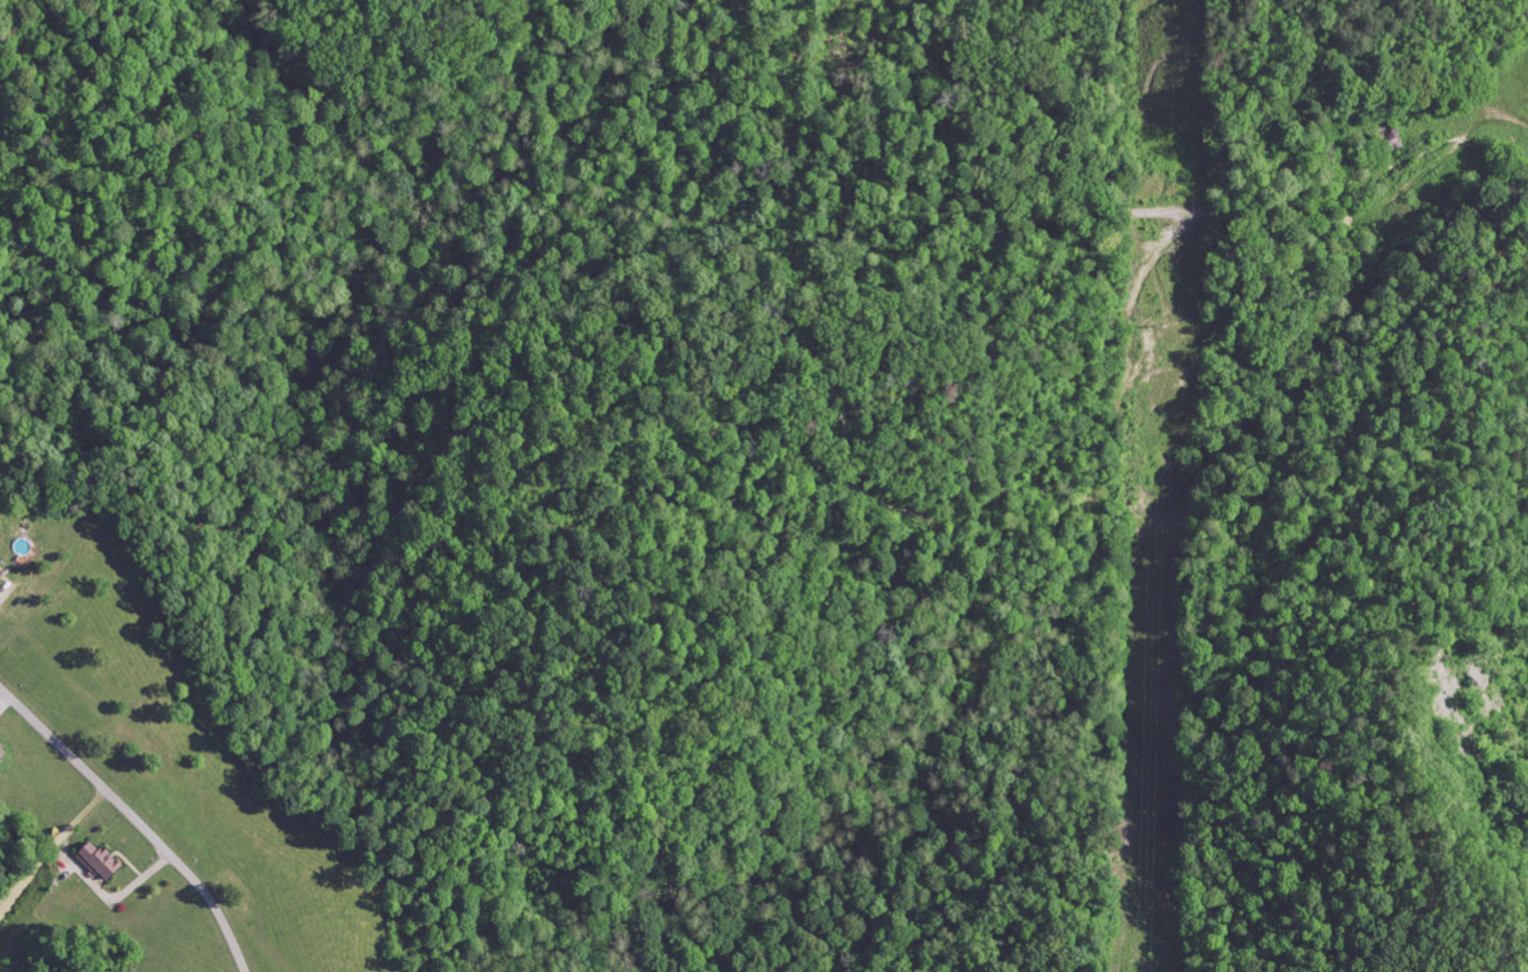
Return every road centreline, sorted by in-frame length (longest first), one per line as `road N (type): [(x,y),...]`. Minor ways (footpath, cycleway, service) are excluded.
road 1 (residential): [(174,673),(68,665),(0,648)]

